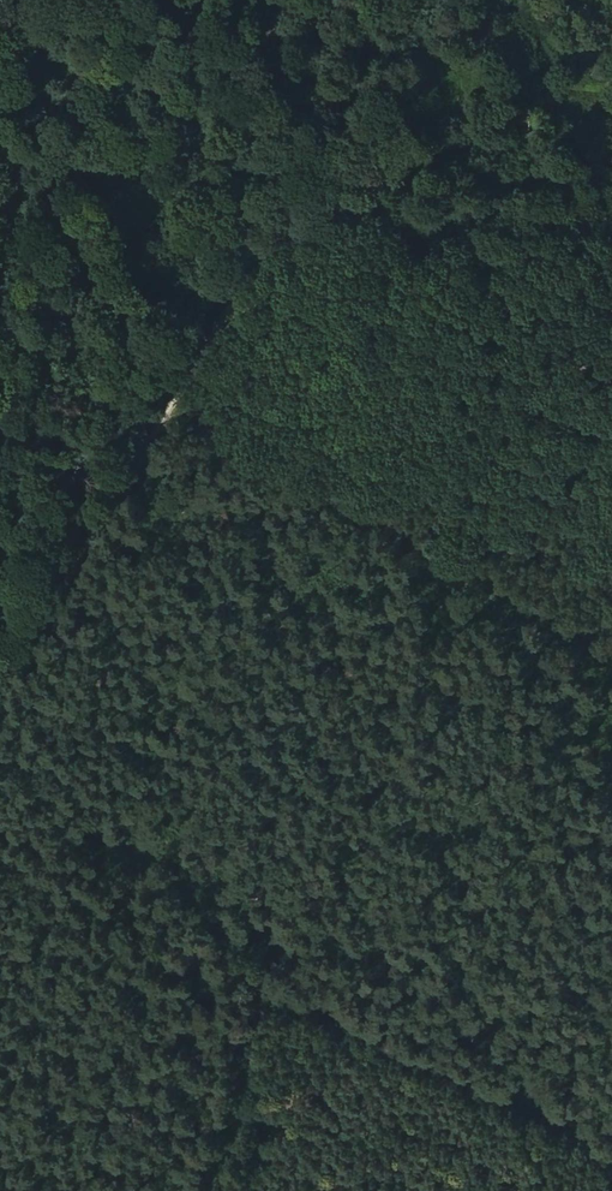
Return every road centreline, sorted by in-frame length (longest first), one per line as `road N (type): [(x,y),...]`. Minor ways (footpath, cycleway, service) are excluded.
road 1 (track): [(422,0),(0,694)]
road 2 (track): [(611,668),(250,449),(184,447),(135,467)]
road 3 (track): [(203,1190),(250,979),(0,843)]
road 4 (track): [(611,1146),(250,979)]

